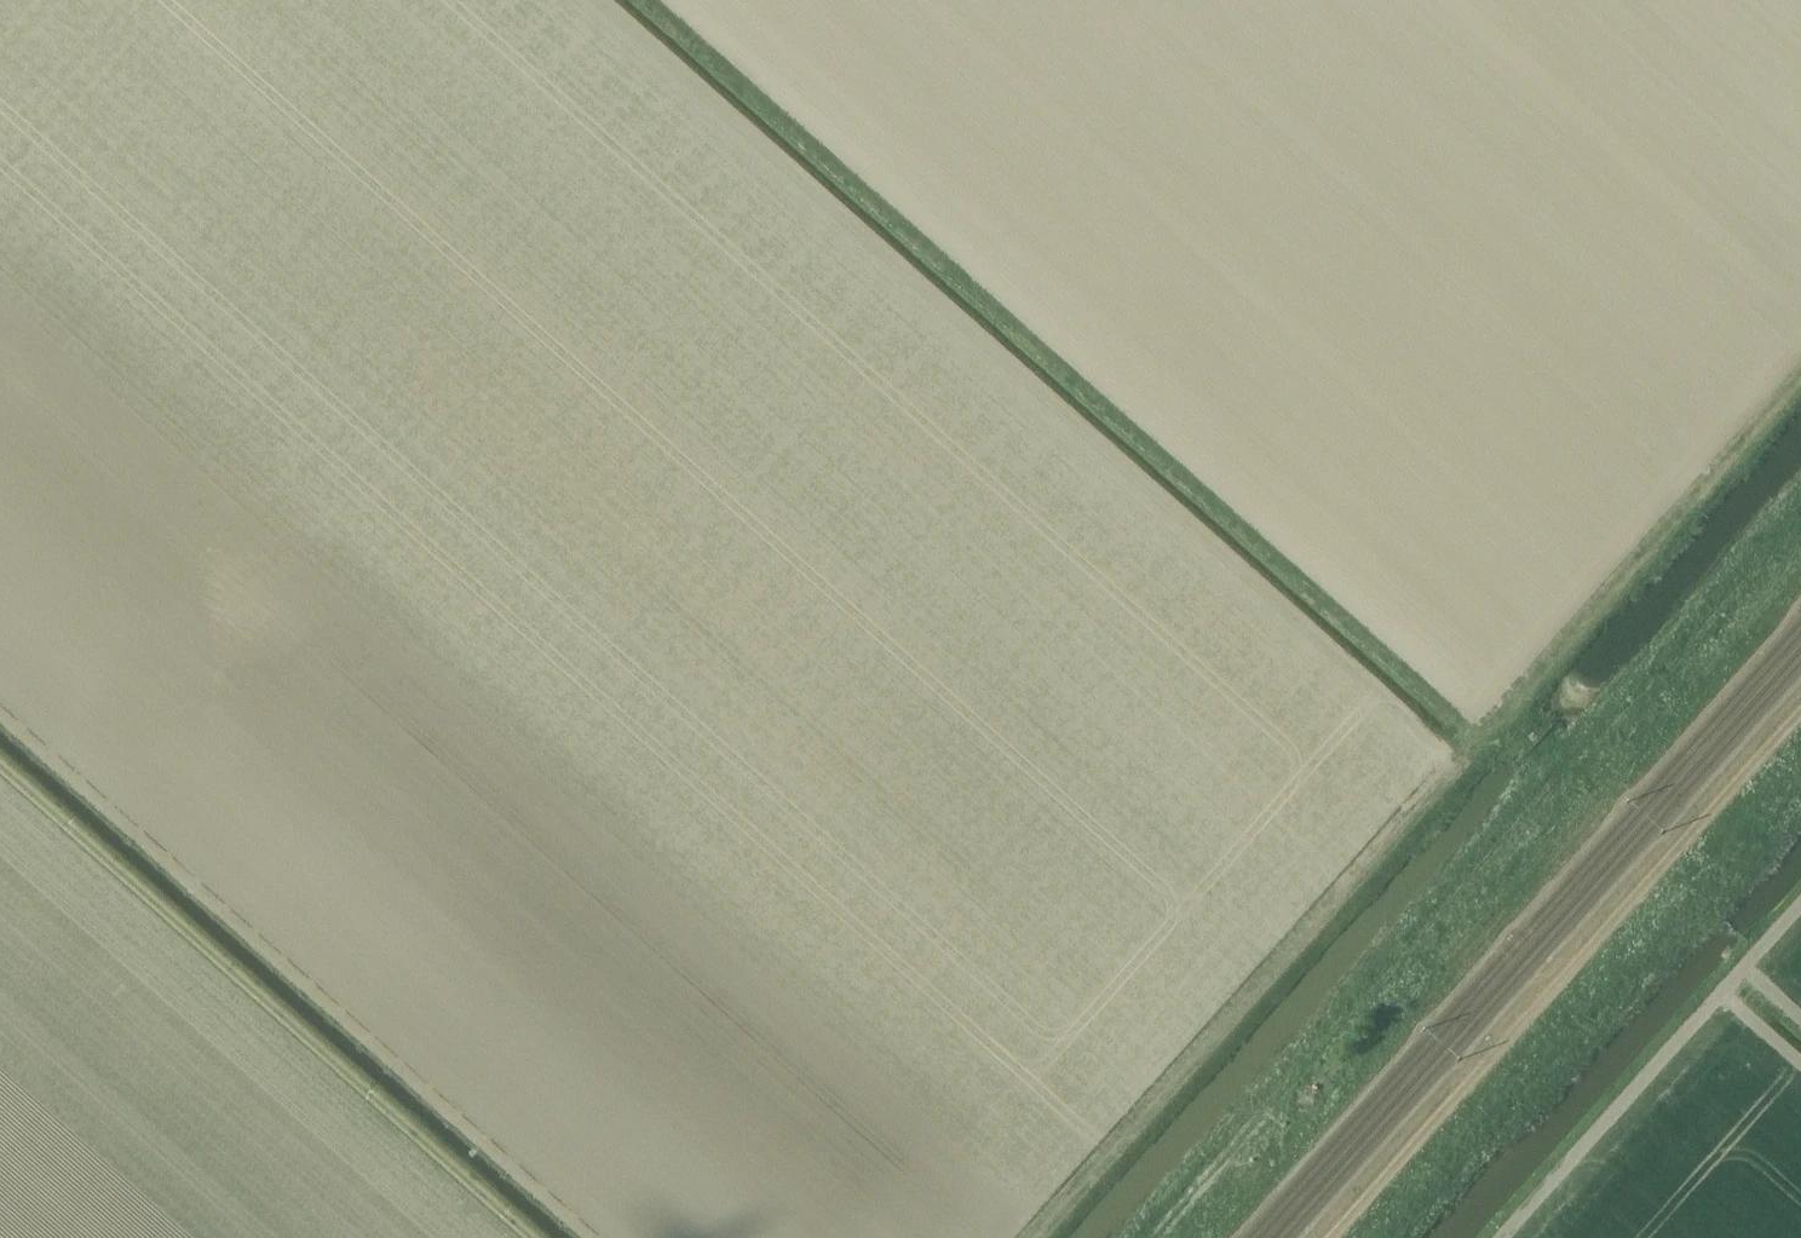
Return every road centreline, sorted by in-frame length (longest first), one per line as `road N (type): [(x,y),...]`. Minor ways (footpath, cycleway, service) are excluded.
road 1 (track): [(1205,1237),(1800,575)]
road 2 (track): [(1330,1237),(1800,712)]

